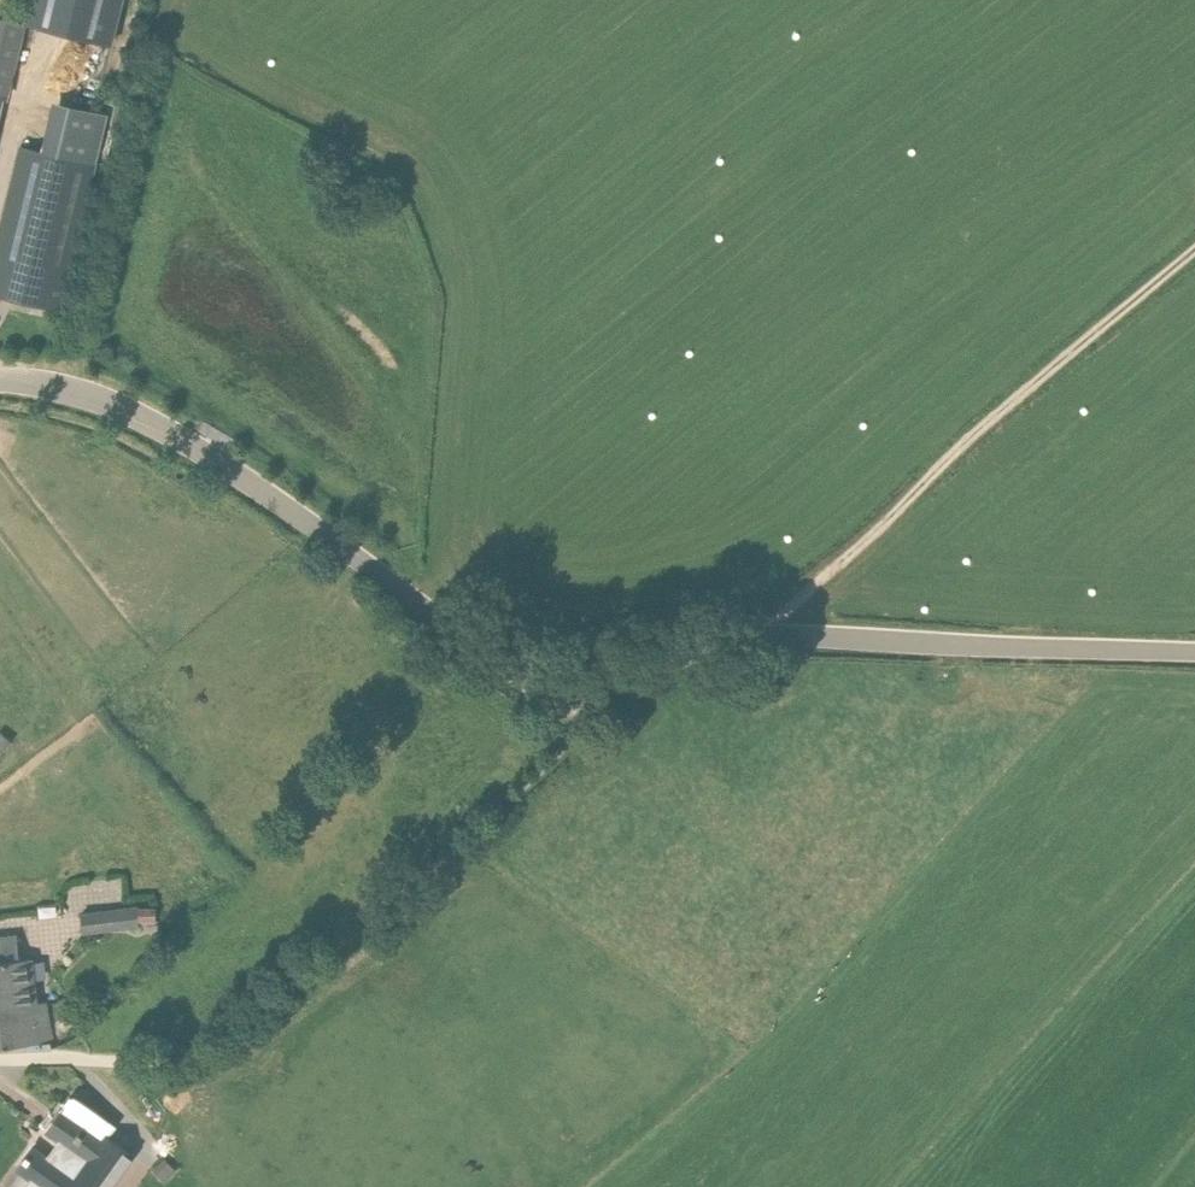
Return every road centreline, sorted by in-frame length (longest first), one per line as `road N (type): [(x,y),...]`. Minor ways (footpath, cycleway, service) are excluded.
road 1 (tertiary): [(1194,651),(784,635),(728,641),(602,680),(538,675),(478,649),(327,535),(136,414),(64,388),(0,378)]
road 2 (track): [(1194,249),(963,444),(758,637)]
road 3 (residential): [(0,1060),(132,1062)]

